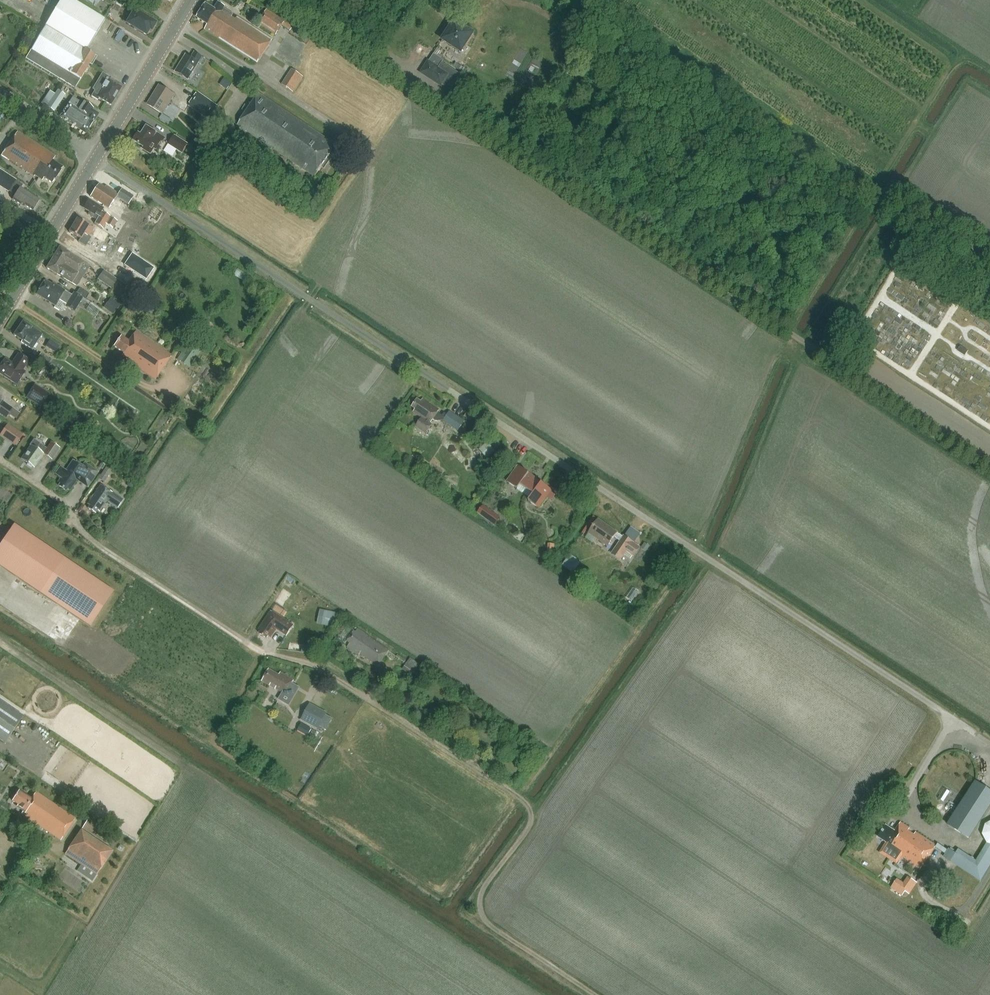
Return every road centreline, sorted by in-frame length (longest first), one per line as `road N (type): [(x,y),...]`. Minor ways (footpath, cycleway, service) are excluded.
road 1 (unclassified): [(989,742),(96,160)]
road 2 (track): [(989,453),(862,369),(832,360),(279,0)]
road 3 (secondary): [(96,160),(190,0)]
road 4 (secondary): [(0,314),(96,160)]

